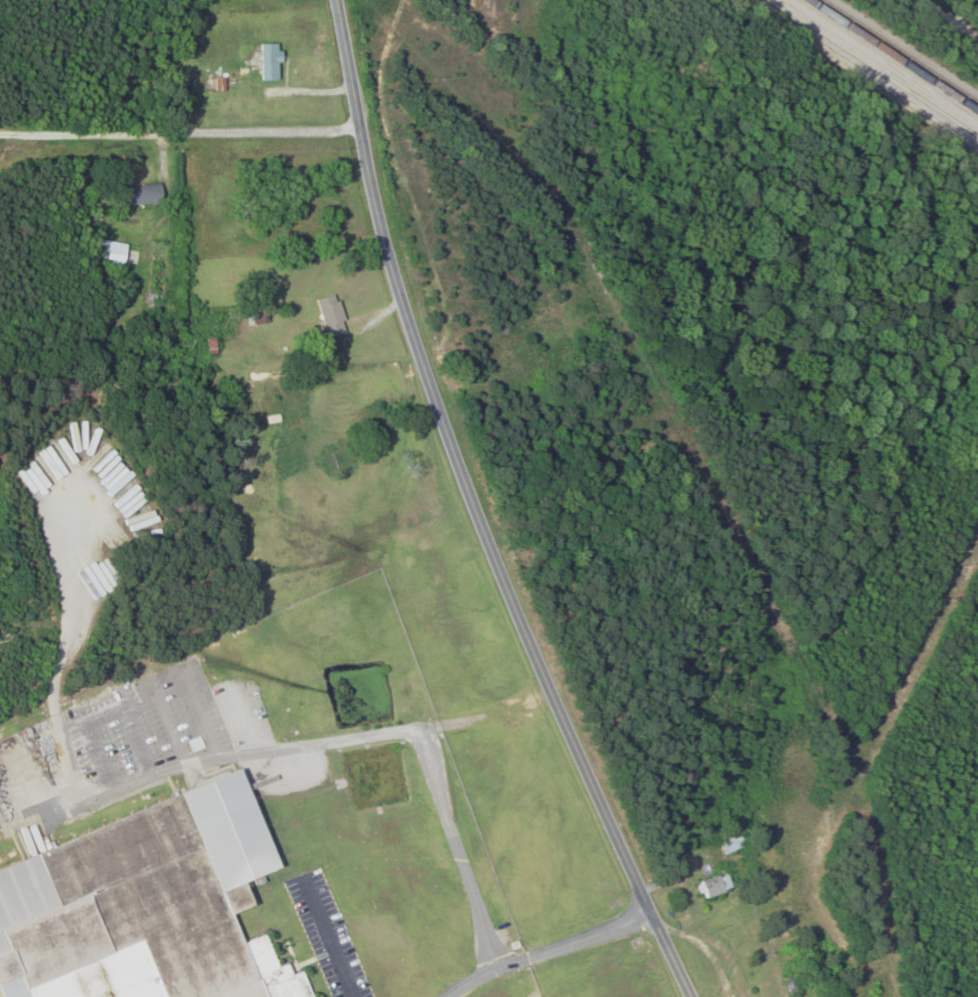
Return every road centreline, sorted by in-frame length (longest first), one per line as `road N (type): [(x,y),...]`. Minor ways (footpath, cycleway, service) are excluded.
road 1 (residential): [(693,996),(555,705),(453,459),(377,209),(337,0)]

